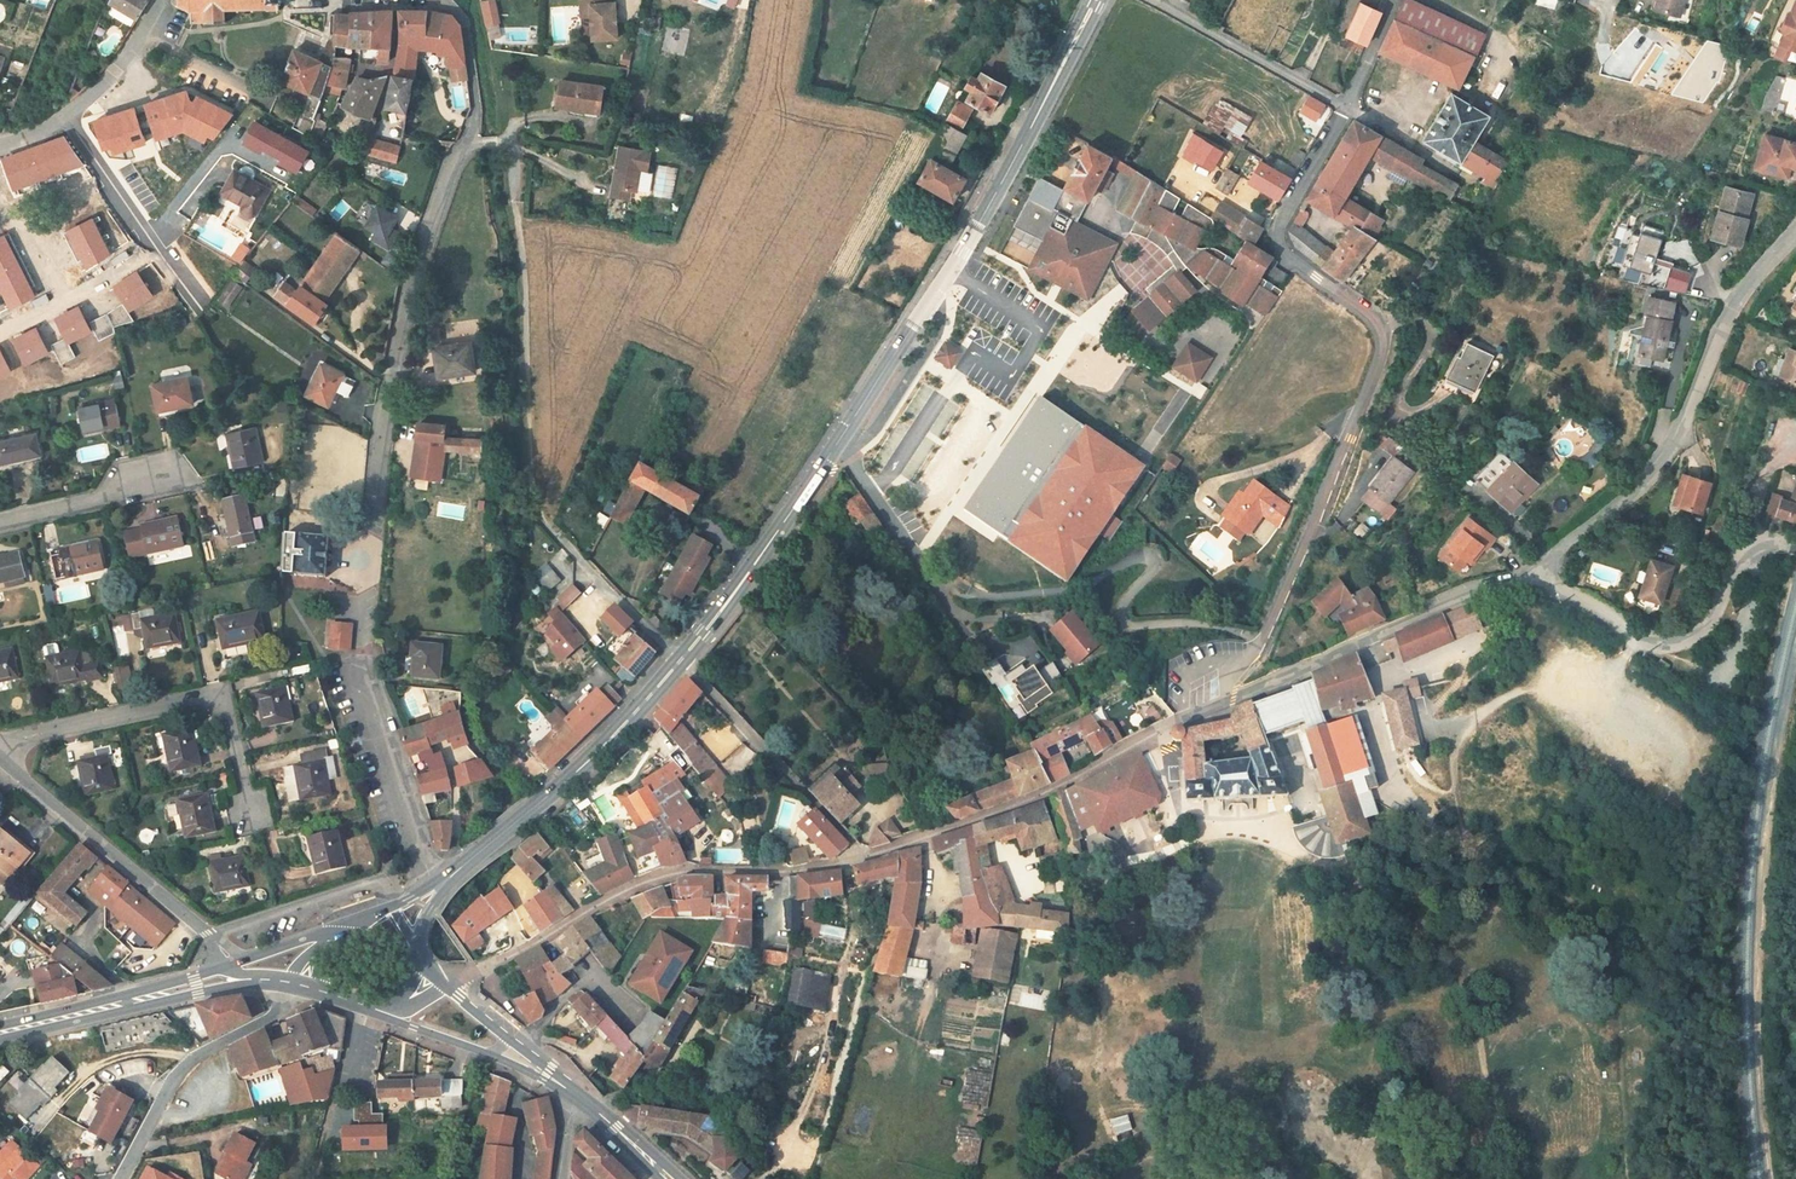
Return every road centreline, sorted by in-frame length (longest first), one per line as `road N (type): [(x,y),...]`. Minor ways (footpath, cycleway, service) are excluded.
road 1 (unclassified): [(437,890),(362,682),(378,445),(395,341),(449,167),(472,142),(479,95),(464,16),(447,0)]
road 2 (secondary): [(1098,0),(952,271),(682,660)]
road 3 (residential): [(1224,705),(1227,680),(1257,649),(1312,526),(1383,346),(1373,318),(1277,243),(1350,112)]
road 4 (unclassified): [(446,986),(649,887),(870,861)]
road 5 (residential): [(1795,234),(1733,308),(1682,429),(1642,488),(1535,570)]
road 6 (unclassified): [(870,861),(1058,794),(1146,738),(1224,705)]
road 7 (residential): [(250,814),(226,705),(210,697),(25,739),(0,752)]
road 8 (unclassified): [(1224,705),(1535,570)]
road 9 (secondary): [(682,660),(632,717),(437,890)]
road 10 (unclassified): [(1535,570),(1632,635),(1670,642),(1700,629),(1750,557),(1795,547)]
road 11 (residential): [(0,757),(206,933),(231,966)]
road 12 (residential): [(682,660),(870,861)]
road 13 (tertiary): [(290,985),(277,1014),(190,1062),(121,1178)]
road 14 (primary): [(0,1038),(254,981)]
road 15 (primary): [(231,966),(0,1026)]
road 16 (residential): [(1350,112),(1155,0)]
road 17 (residential): [(0,332),(157,251)]
road 18 (residential): [(161,474),(113,496),(0,521)]
road 19 (residential): [(157,251),(68,118)]
road 20 (residential): [(164,0),(116,70),(68,118)]
road 21 (residential): [(357,1007),(328,1147)]
road 22 (primary): [(571,1092),(668,1178)]
road 23 (residential): [(1350,112),(1402,0)]

